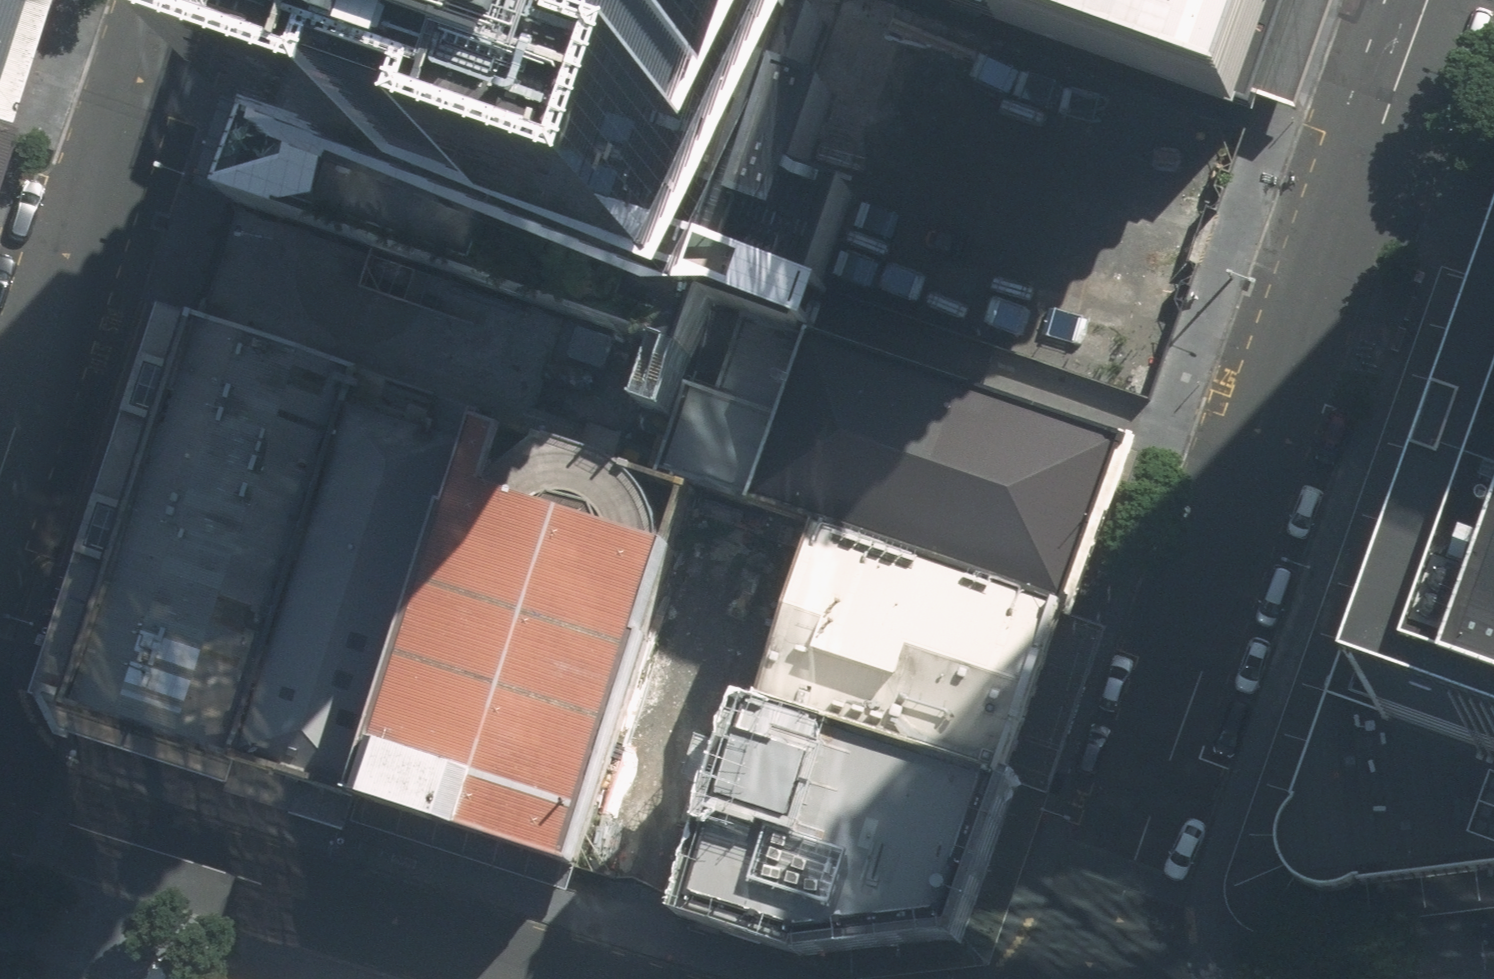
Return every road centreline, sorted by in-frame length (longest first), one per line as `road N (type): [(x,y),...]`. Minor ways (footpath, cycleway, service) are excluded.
road 1 (residential): [(1115,978),(1112,925),(1141,823),(1364,202)]
road 2 (residential): [(559,978),(224,873),(0,791)]
road 3 (residential): [(159,0),(0,475)]
road 4 (residential): [(1364,202),(1430,0)]
road 5 (residential): [(1364,202),(1493,245)]

